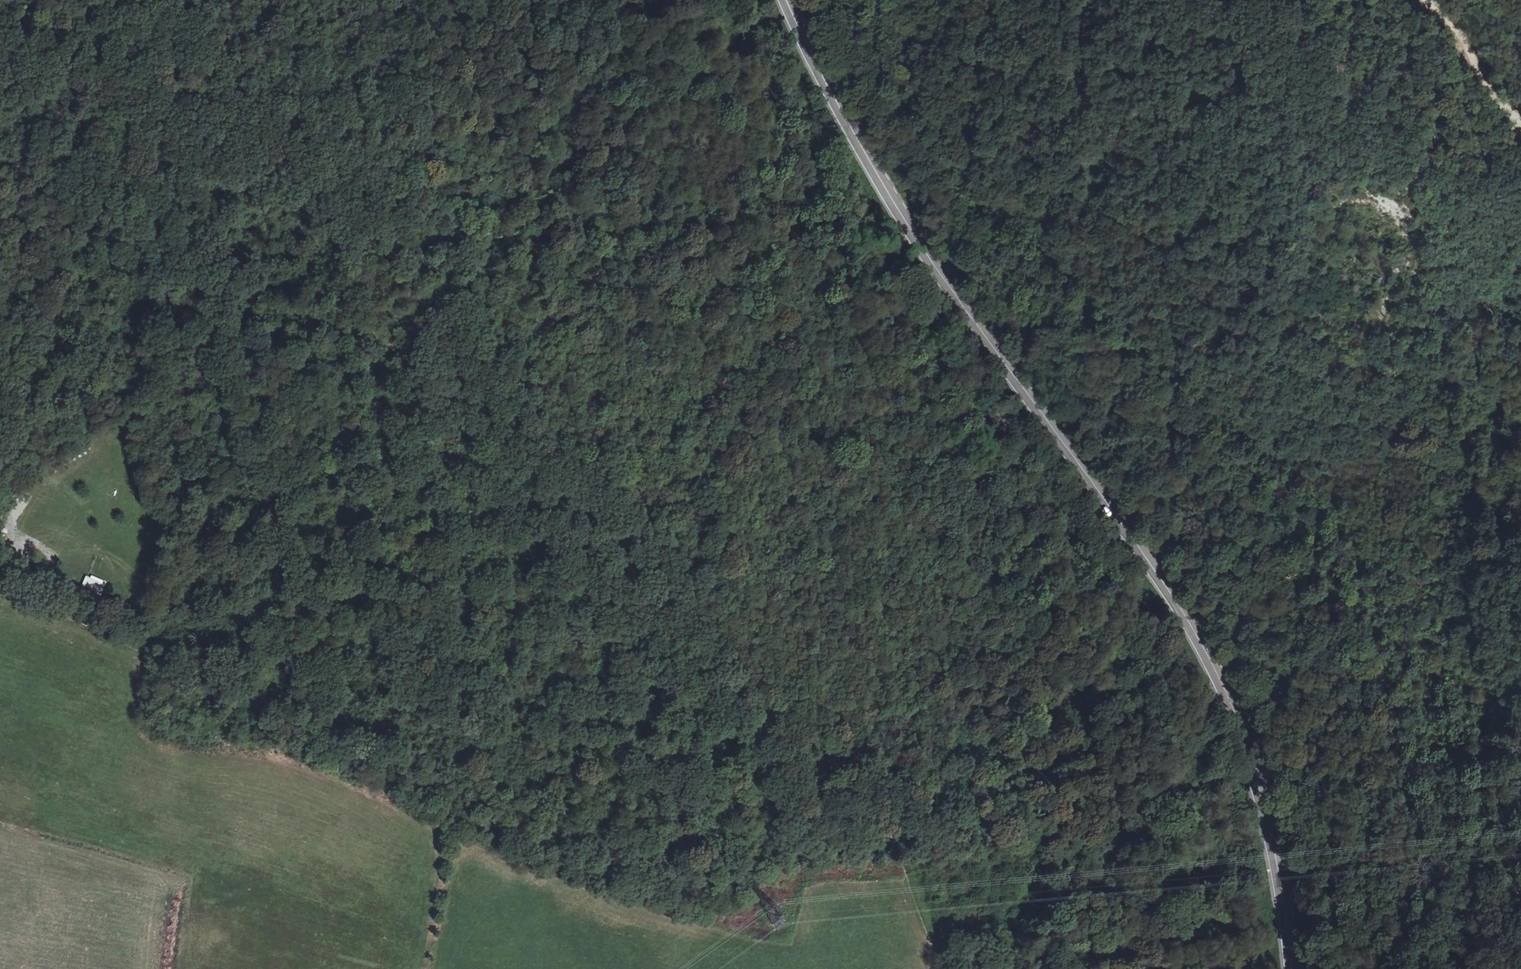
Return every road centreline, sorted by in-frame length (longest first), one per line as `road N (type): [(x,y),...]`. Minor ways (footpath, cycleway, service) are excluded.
road 1 (tertiary): [(1292,968),(1268,821),(1206,653),(898,211),(786,0)]
road 2 (track): [(1520,116),(1486,81),(1454,21),(1429,0)]

